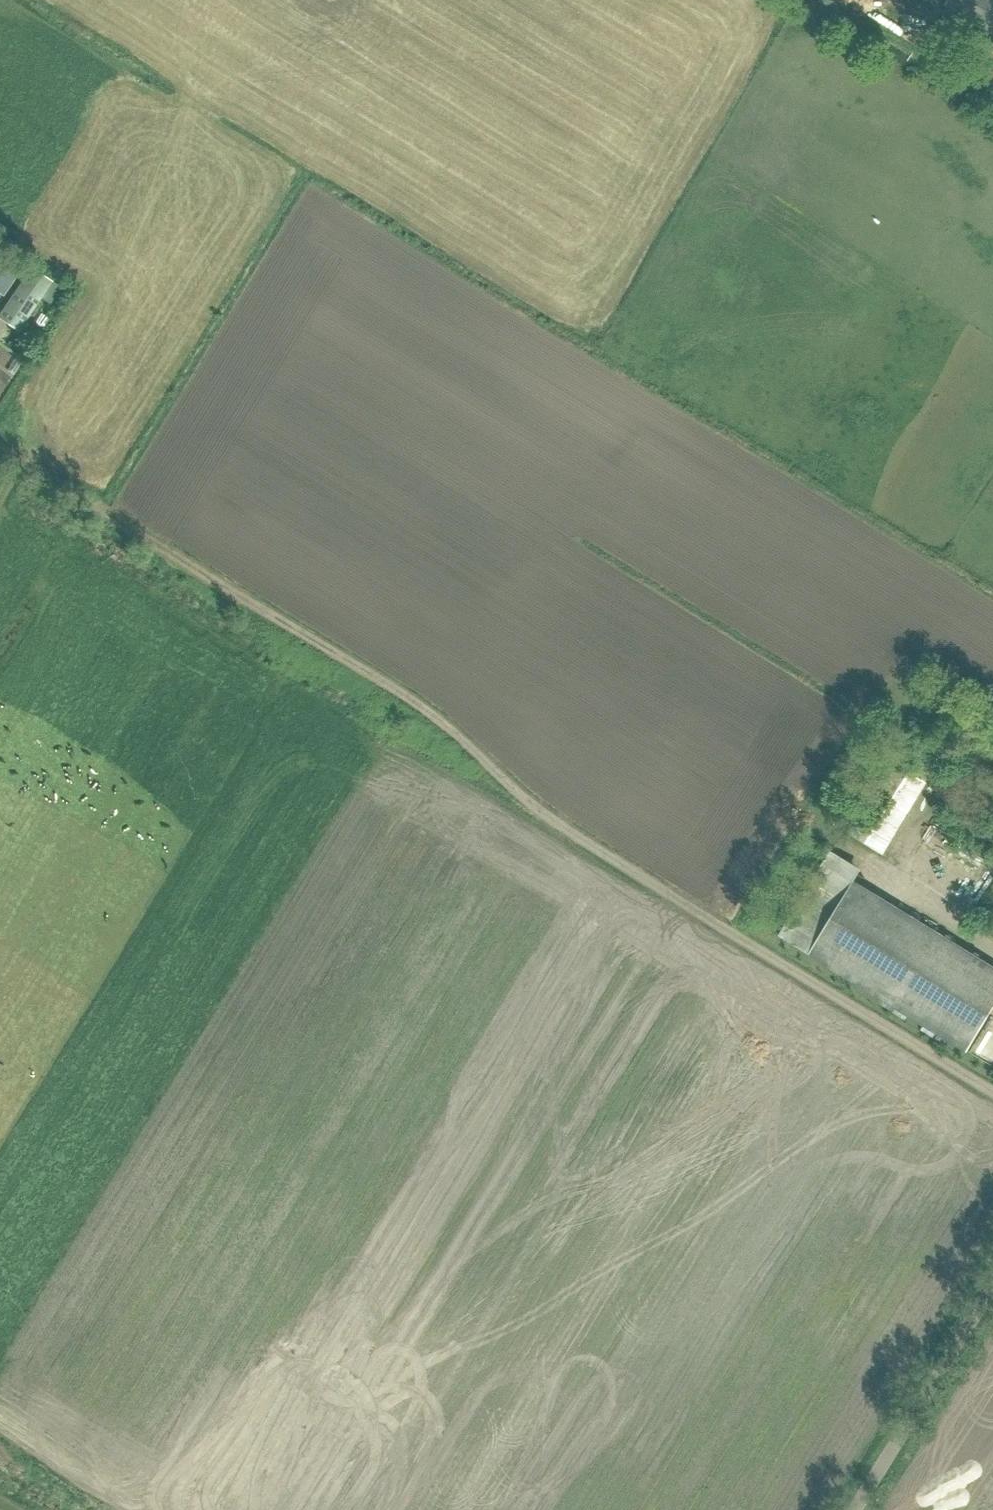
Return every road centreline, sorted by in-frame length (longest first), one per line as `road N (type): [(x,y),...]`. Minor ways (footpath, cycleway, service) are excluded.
road 1 (unclassified): [(853,1509),(992,1284)]

